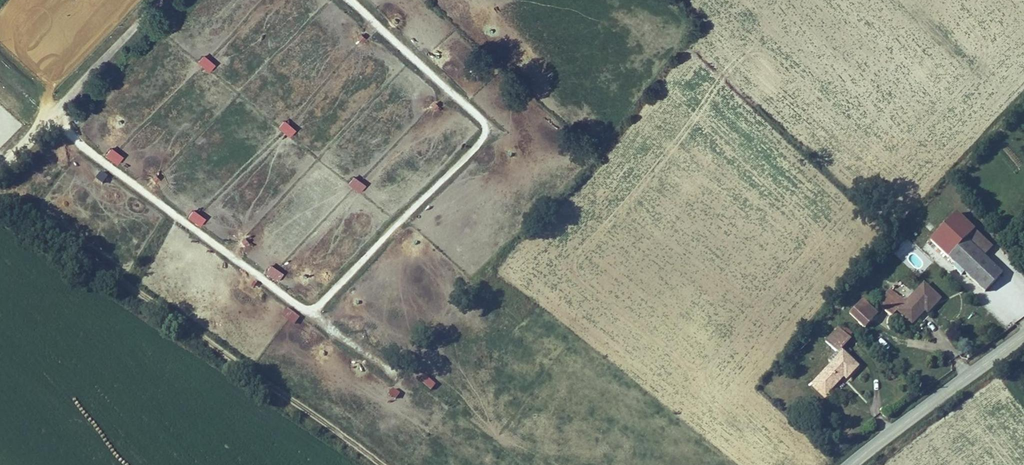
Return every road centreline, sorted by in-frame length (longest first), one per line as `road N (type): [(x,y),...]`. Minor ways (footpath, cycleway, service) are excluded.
road 1 (track): [(0,211),(371,464)]
road 2 (secondary): [(845,464),(1023,331)]

